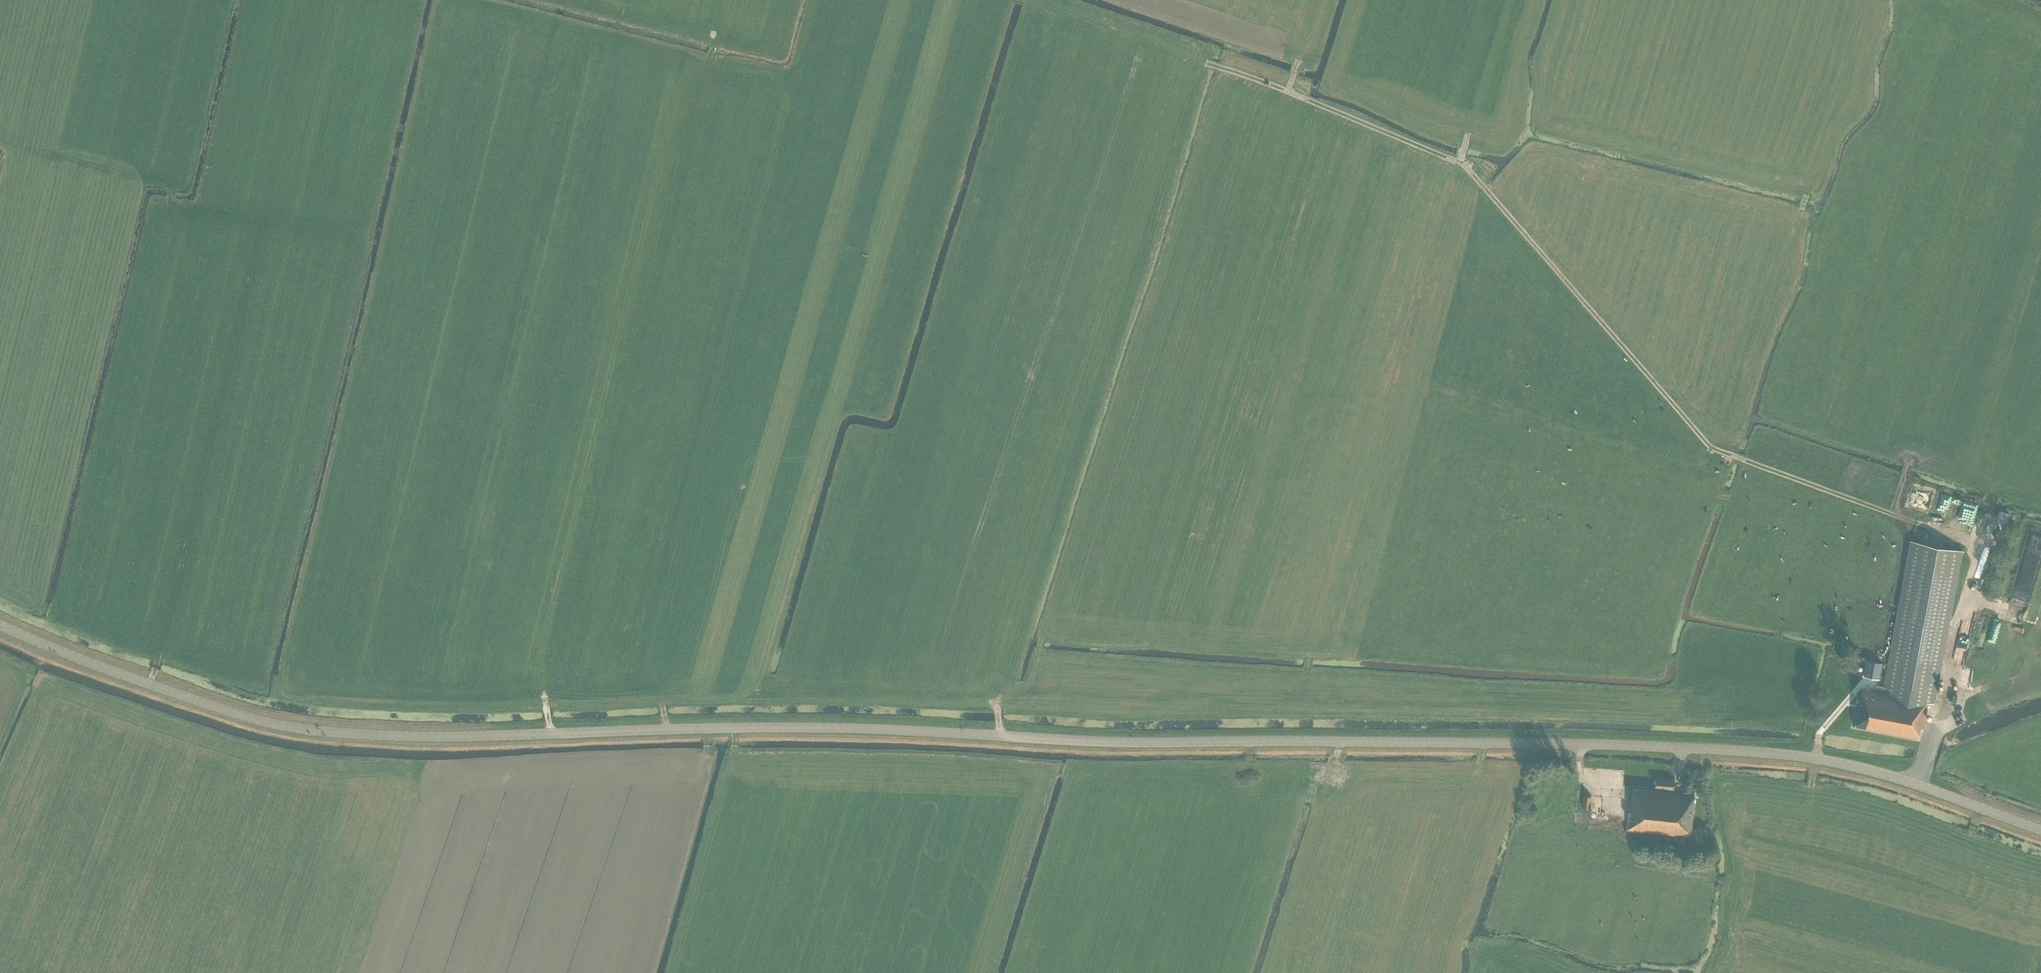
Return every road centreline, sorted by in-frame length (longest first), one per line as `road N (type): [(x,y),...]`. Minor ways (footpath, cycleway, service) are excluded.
road 1 (tertiary): [(0,625),(166,688),(326,729),(861,724),(1139,742),(1680,746),(1792,755),(1905,779),(2040,828)]

